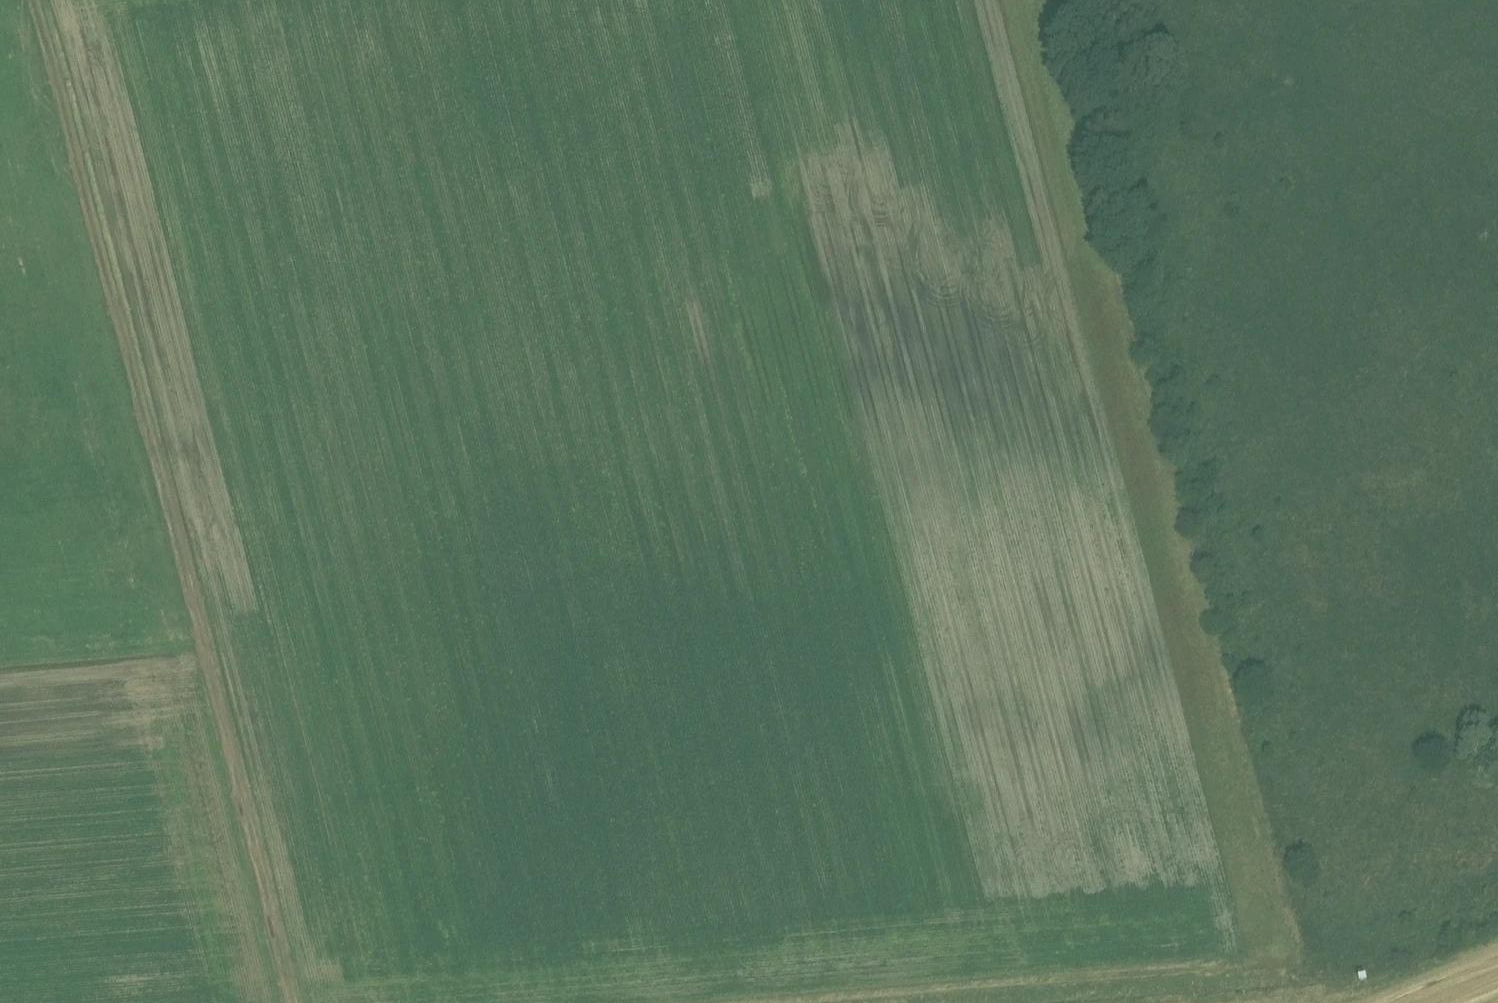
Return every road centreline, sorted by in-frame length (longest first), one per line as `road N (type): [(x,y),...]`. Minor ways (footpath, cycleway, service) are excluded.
road 1 (track): [(288,1002),(31,0)]

